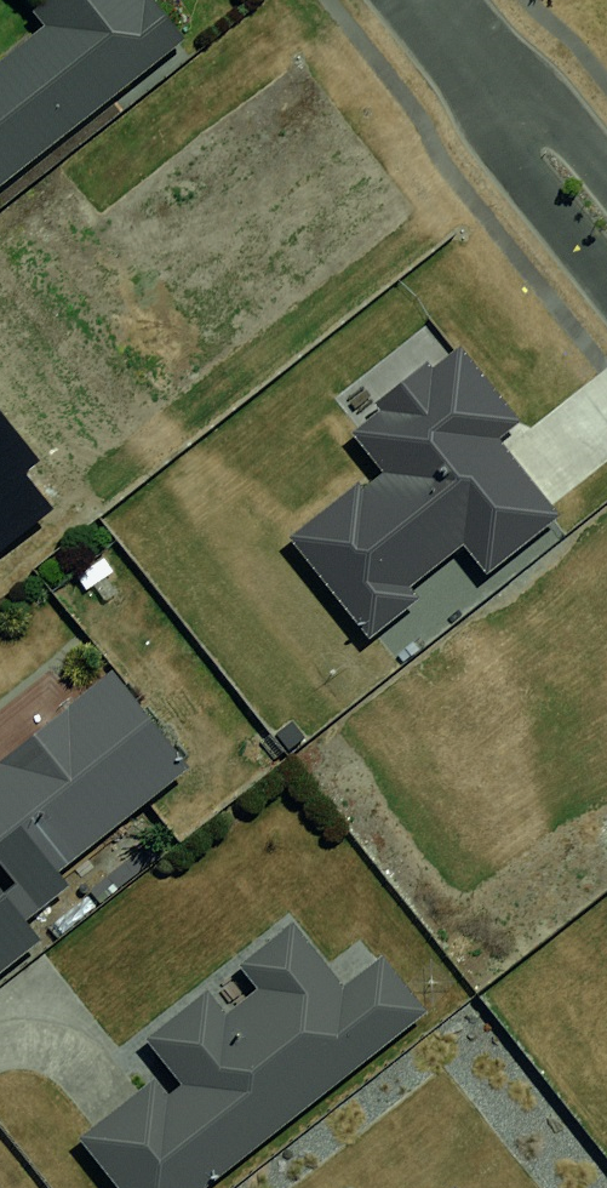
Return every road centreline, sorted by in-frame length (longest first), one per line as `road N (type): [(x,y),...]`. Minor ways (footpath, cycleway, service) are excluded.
road 1 (residential): [(606,286),(509,167),(502,107)]
road 2 (residential): [(418,0),(502,107)]
road 3 (residential): [(502,107),(564,125),(606,178)]

